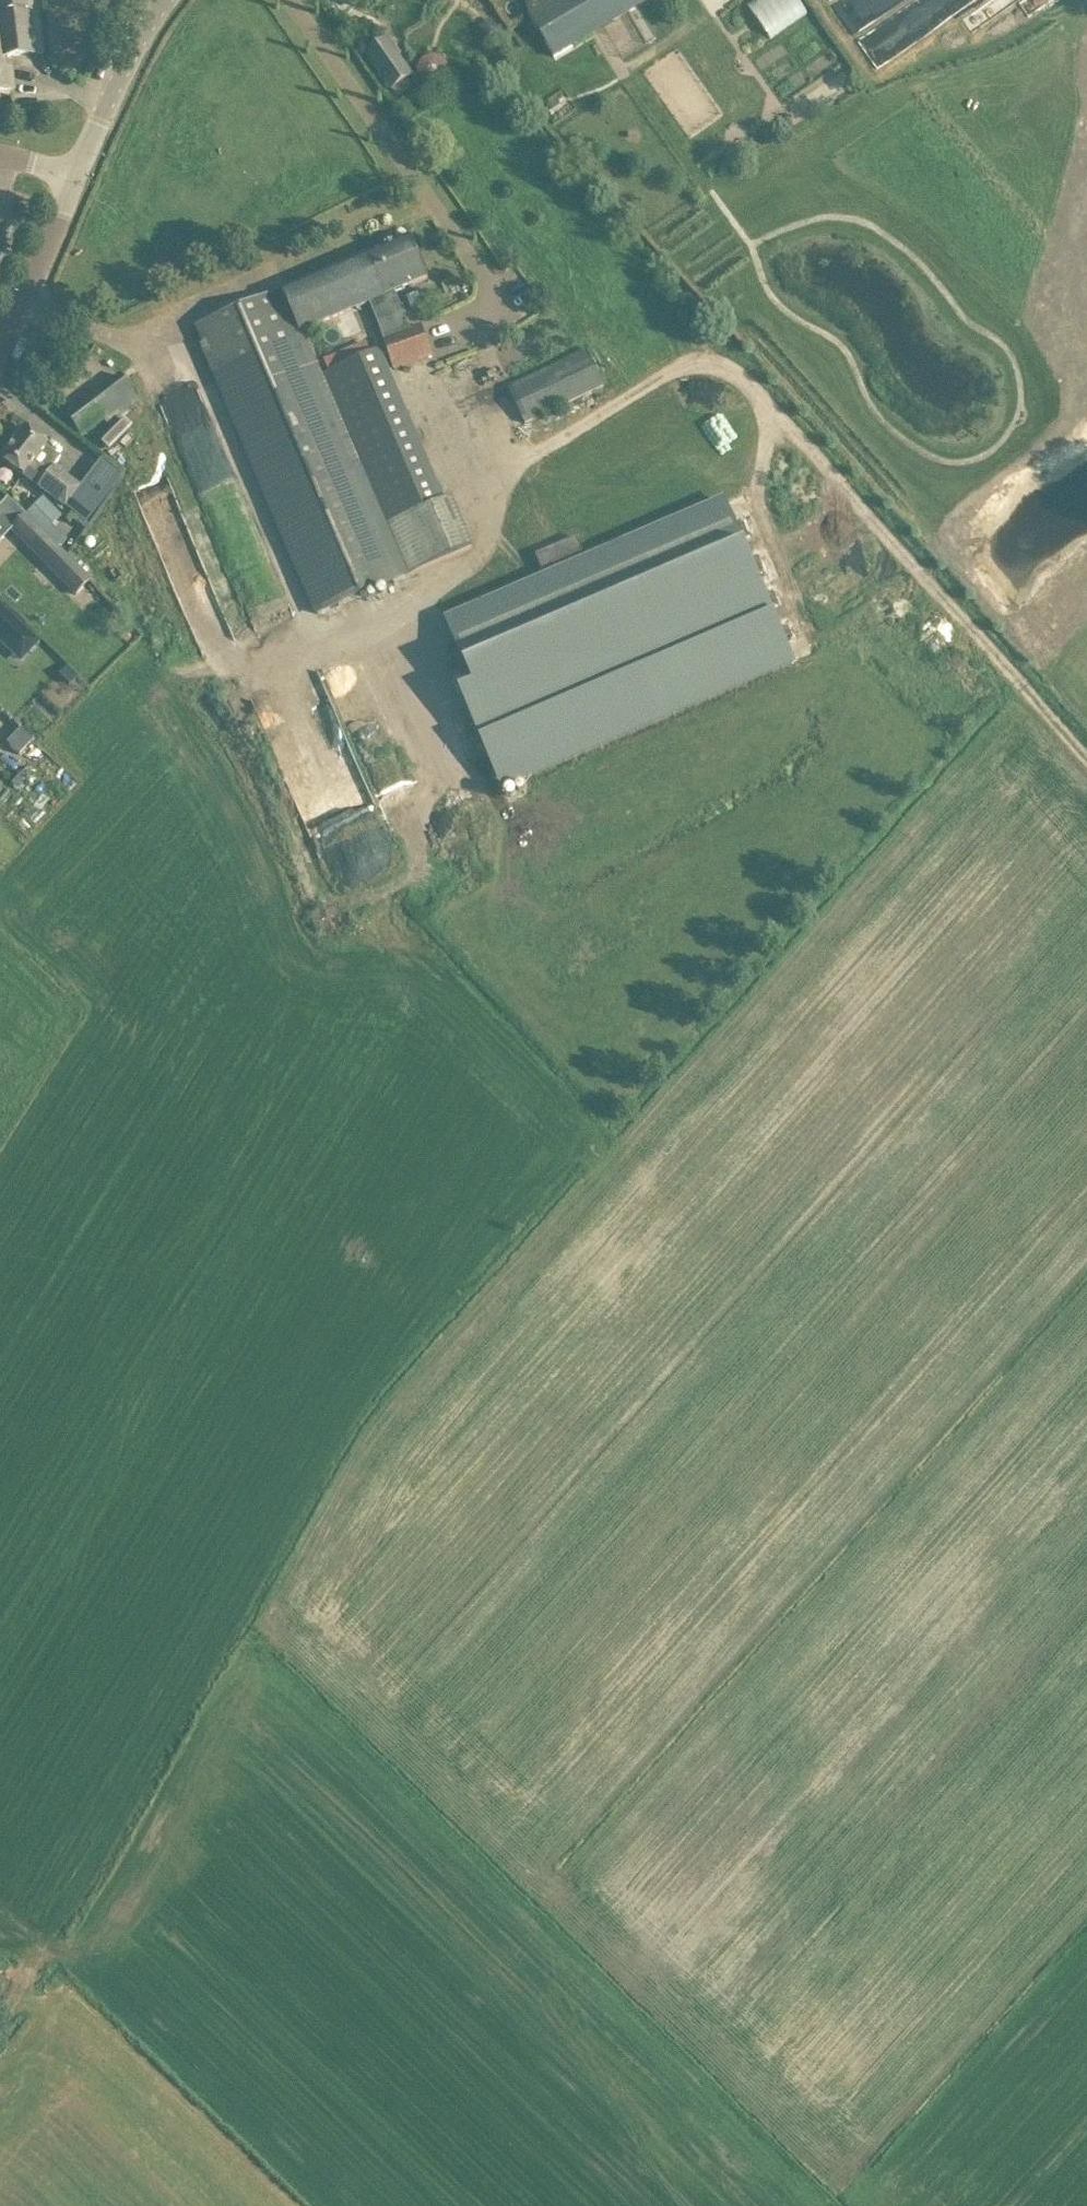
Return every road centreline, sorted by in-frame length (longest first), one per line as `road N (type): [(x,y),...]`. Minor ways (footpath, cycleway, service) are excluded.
road 1 (unclassified): [(76,174),(162,0)]
road 2 (residential): [(0,347),(76,174)]

